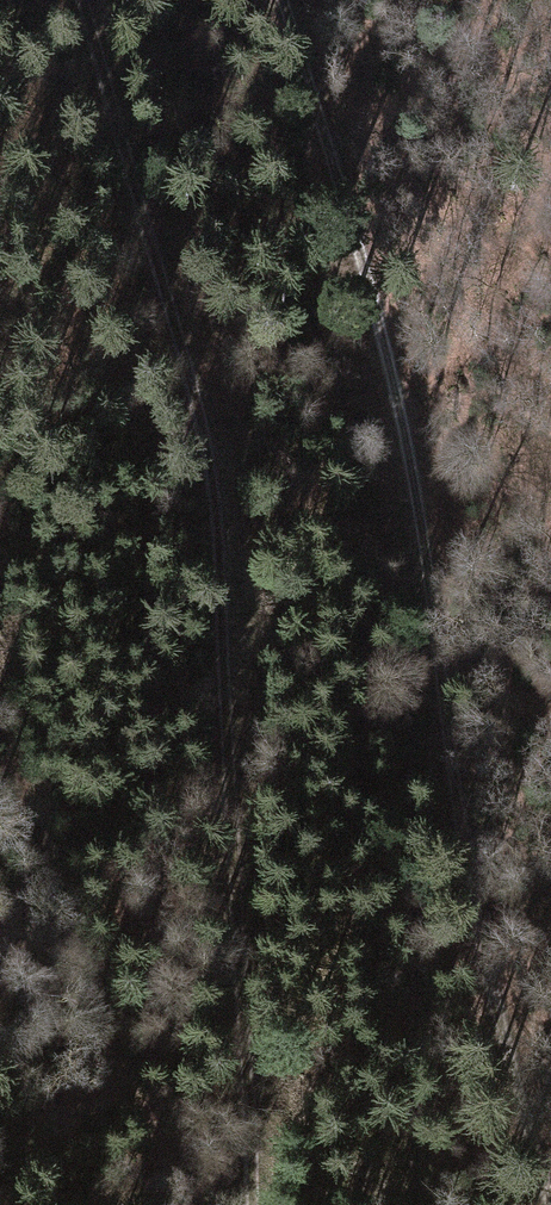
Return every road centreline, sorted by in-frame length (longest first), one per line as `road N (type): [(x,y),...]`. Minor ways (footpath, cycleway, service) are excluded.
road 1 (track): [(546,1204),(498,1078),(413,478),(278,0)]
road 2 (track): [(249,1204),(217,616),(190,361),(82,0)]

